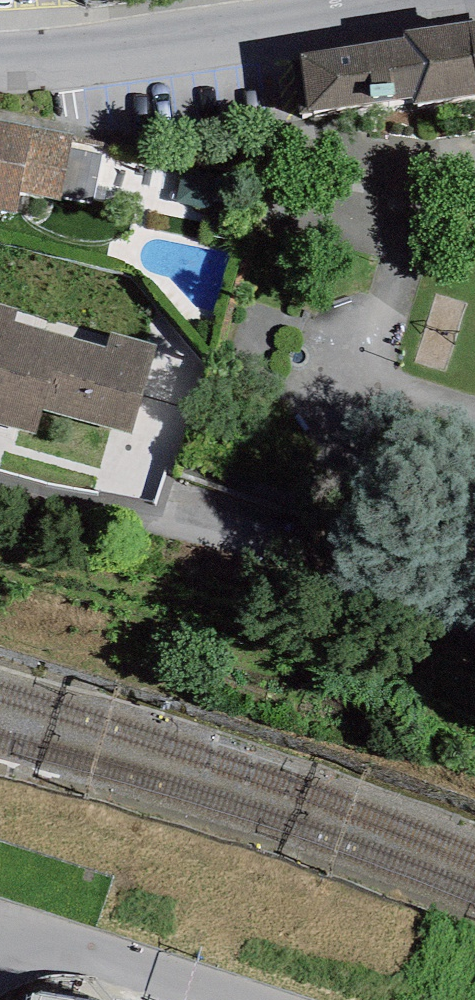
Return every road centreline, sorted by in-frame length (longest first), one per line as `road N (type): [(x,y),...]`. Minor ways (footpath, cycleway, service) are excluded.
road 1 (residential): [(474,622),(0,480)]
road 2 (residential): [(435,0),(0,55)]
road 3 (residential): [(191,999),(0,937)]

